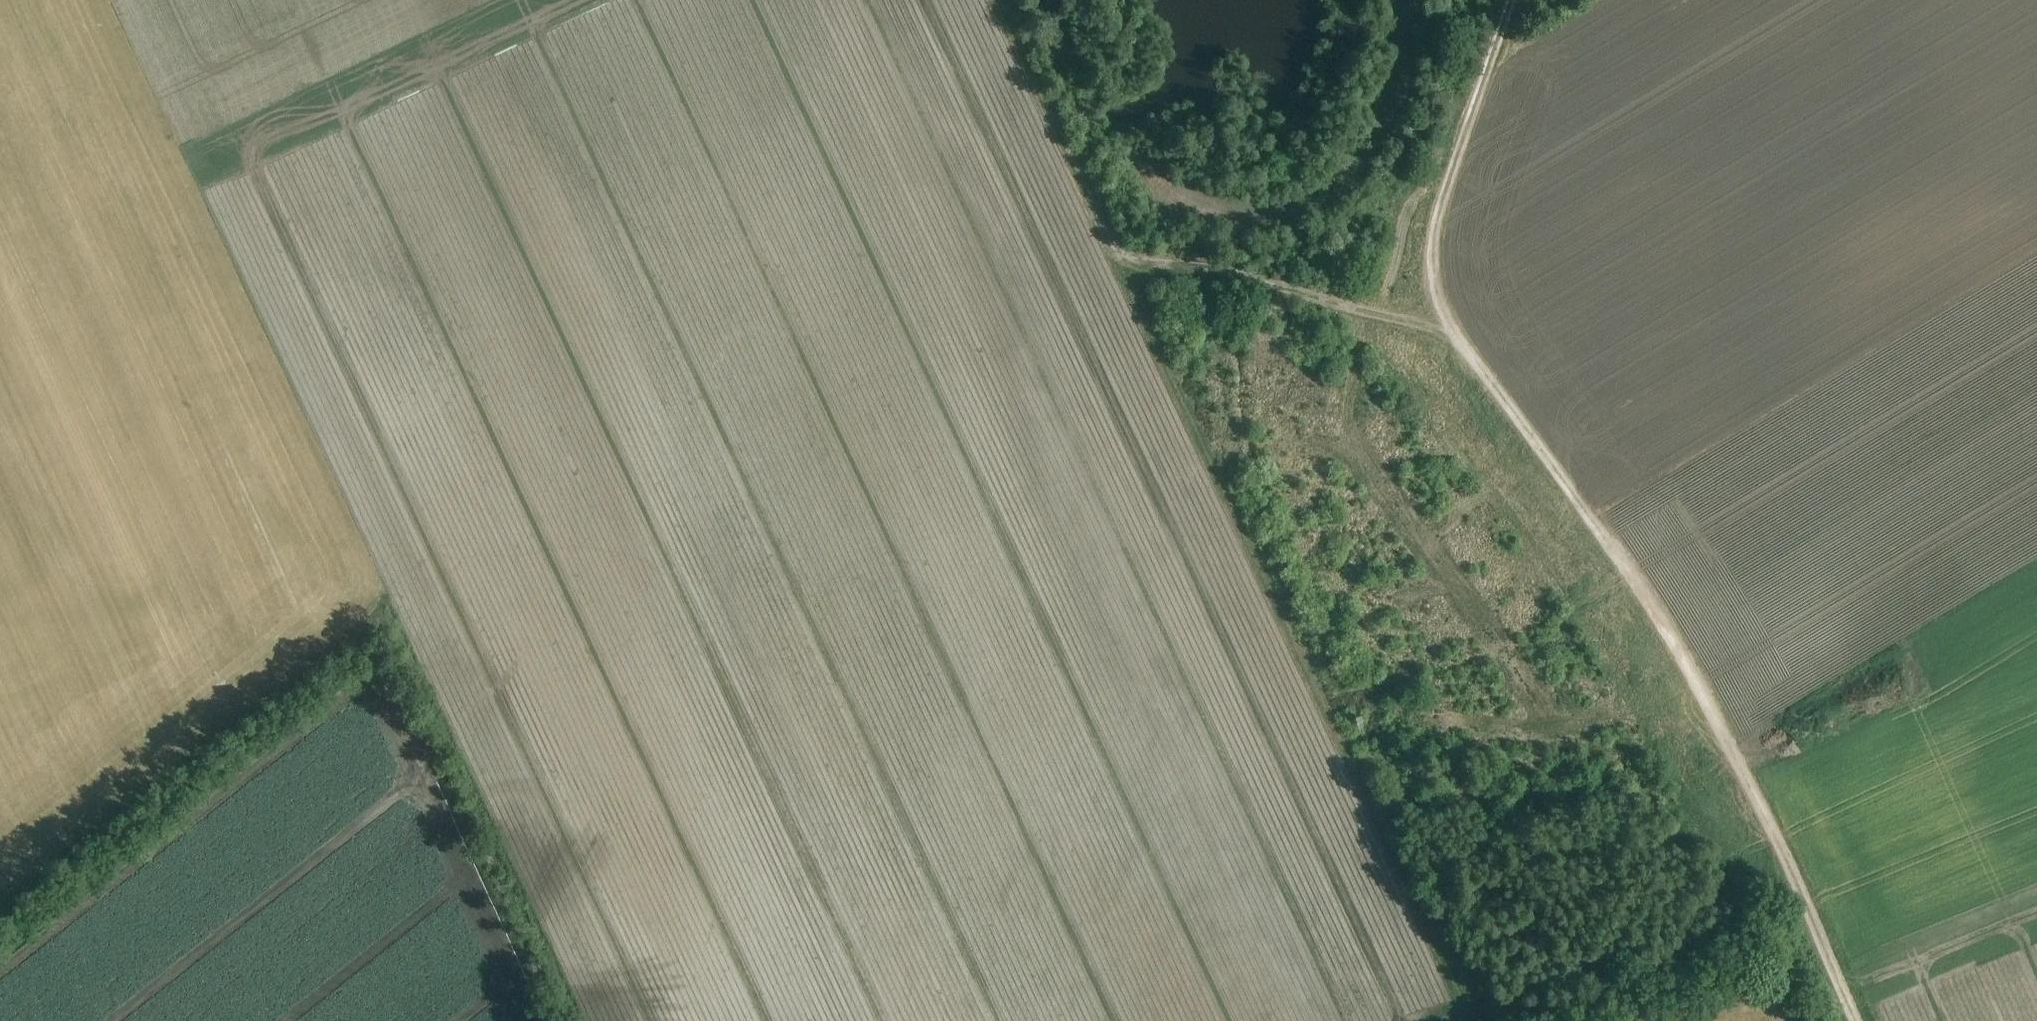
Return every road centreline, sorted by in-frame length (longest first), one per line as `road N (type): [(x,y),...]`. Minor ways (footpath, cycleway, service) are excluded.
road 1 (track): [(1851,1020),(1714,707),(1450,323),(1436,288),(1440,216),(1510,0)]
road 2 (track): [(1450,323),(1332,301),(1236,271),(1151,269),(1116,251),(994,0)]

